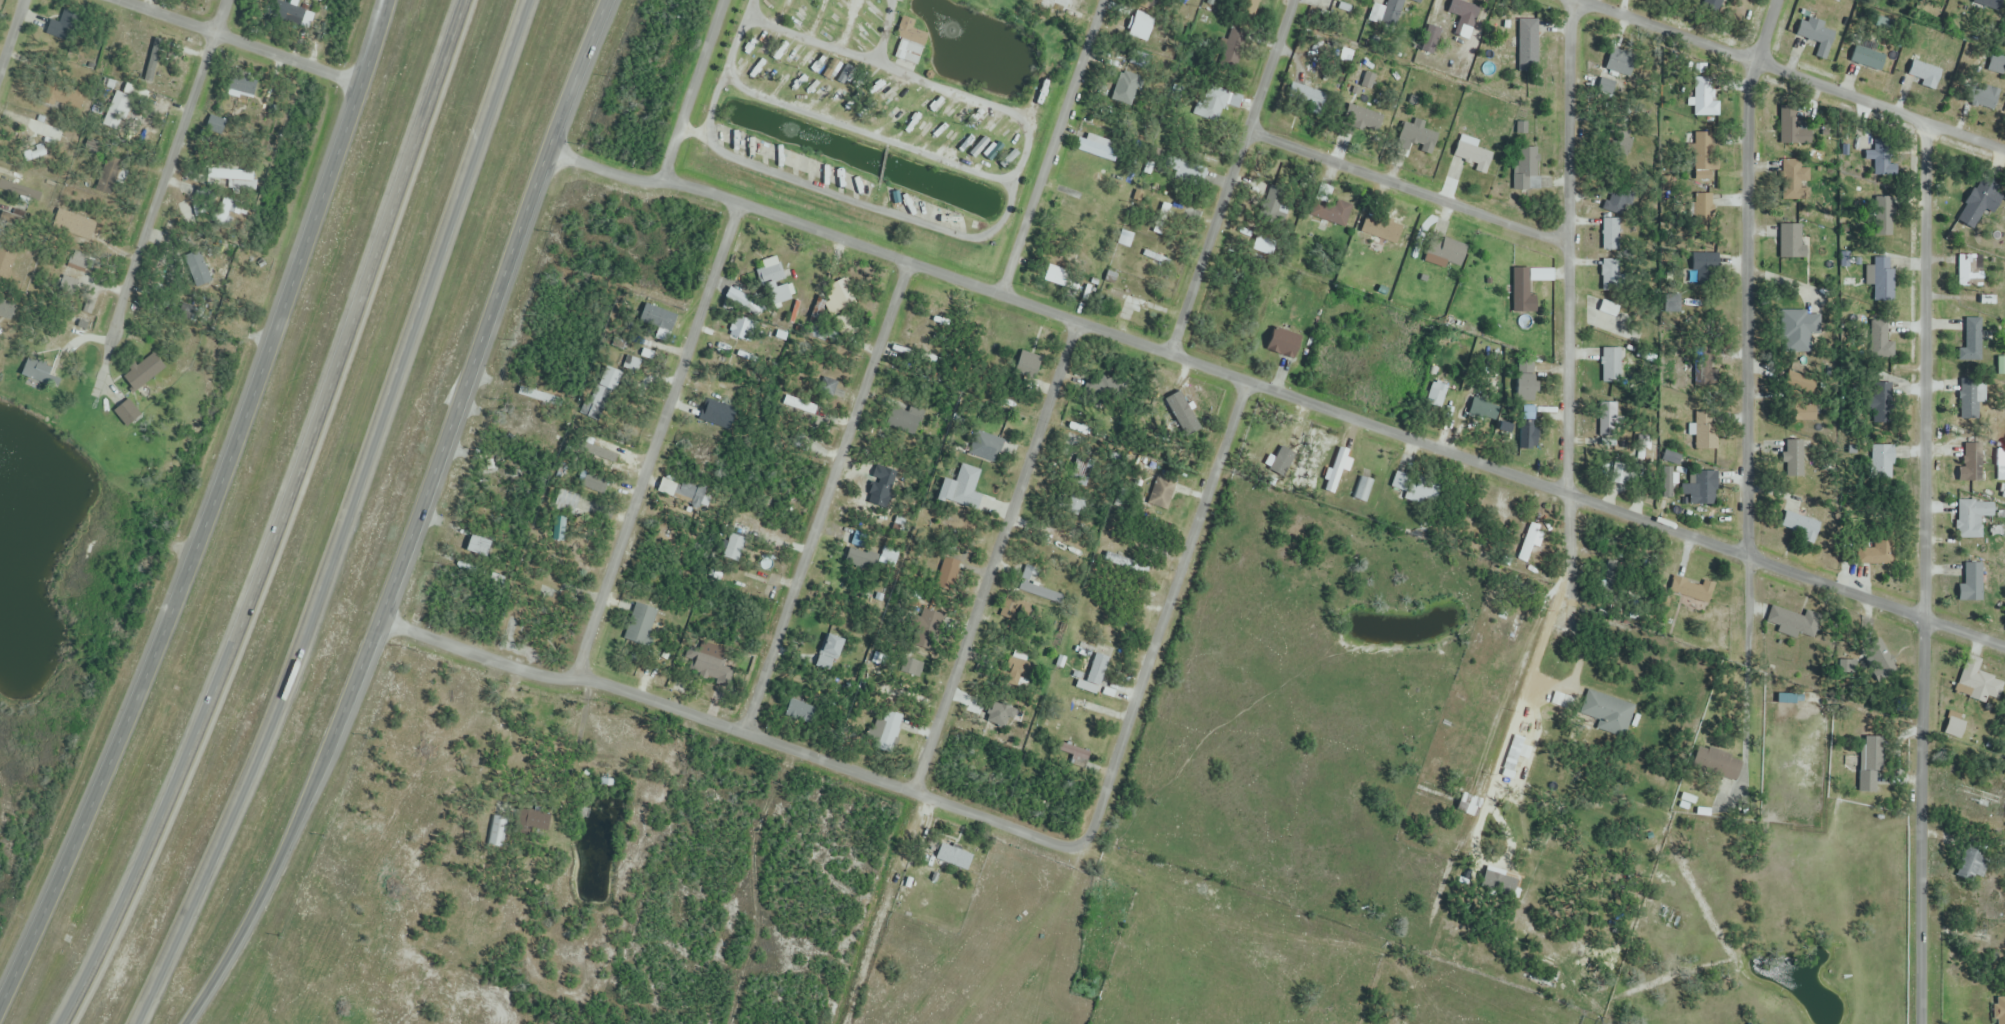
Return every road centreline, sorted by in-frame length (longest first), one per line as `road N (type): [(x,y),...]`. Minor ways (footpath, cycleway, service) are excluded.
road 1 (residential): [(2004,650),(733,201),(546,153)]
road 2 (trunk): [(192,1023),(257,917),(311,795),(609,0)]
road 3 (trunk): [(466,0),(323,421),(213,711),(69,1023)]
road 4 (trunk): [(140,1023),(329,589),(530,0)]
road 5 (trunk): [(382,0),(245,419),(0,1007)]
road 6 (residential): [(1917,1023),(1926,126)]
road 7 (residential): [(1745,792),(1748,86),(1774,0)]
road 8 (residential): [(1074,846),(382,619)]
road 9 (residential): [(1570,590),(1570,0)]
road 10 (residential): [(574,676),(733,201)]
road 11 (residential): [(910,795),(1076,323)]
road 12 (residential): [(740,734),(905,264)]
road 13 (residential): [(1074,846),(1084,837),(1245,382)]
road 14 (residential): [(2004,153),(1570,0)]
road 15 (residential): [(99,392),(225,0)]
road 16 (residential): [(1168,356),(1290,0)]
road 17 (residential): [(1566,241),(1247,131)]
road 18 (residential): [(999,296),(1102,0)]
road 19 (residential): [(356,84),(121,0)]
road 20 (residential): [(659,179),(722,0)]

